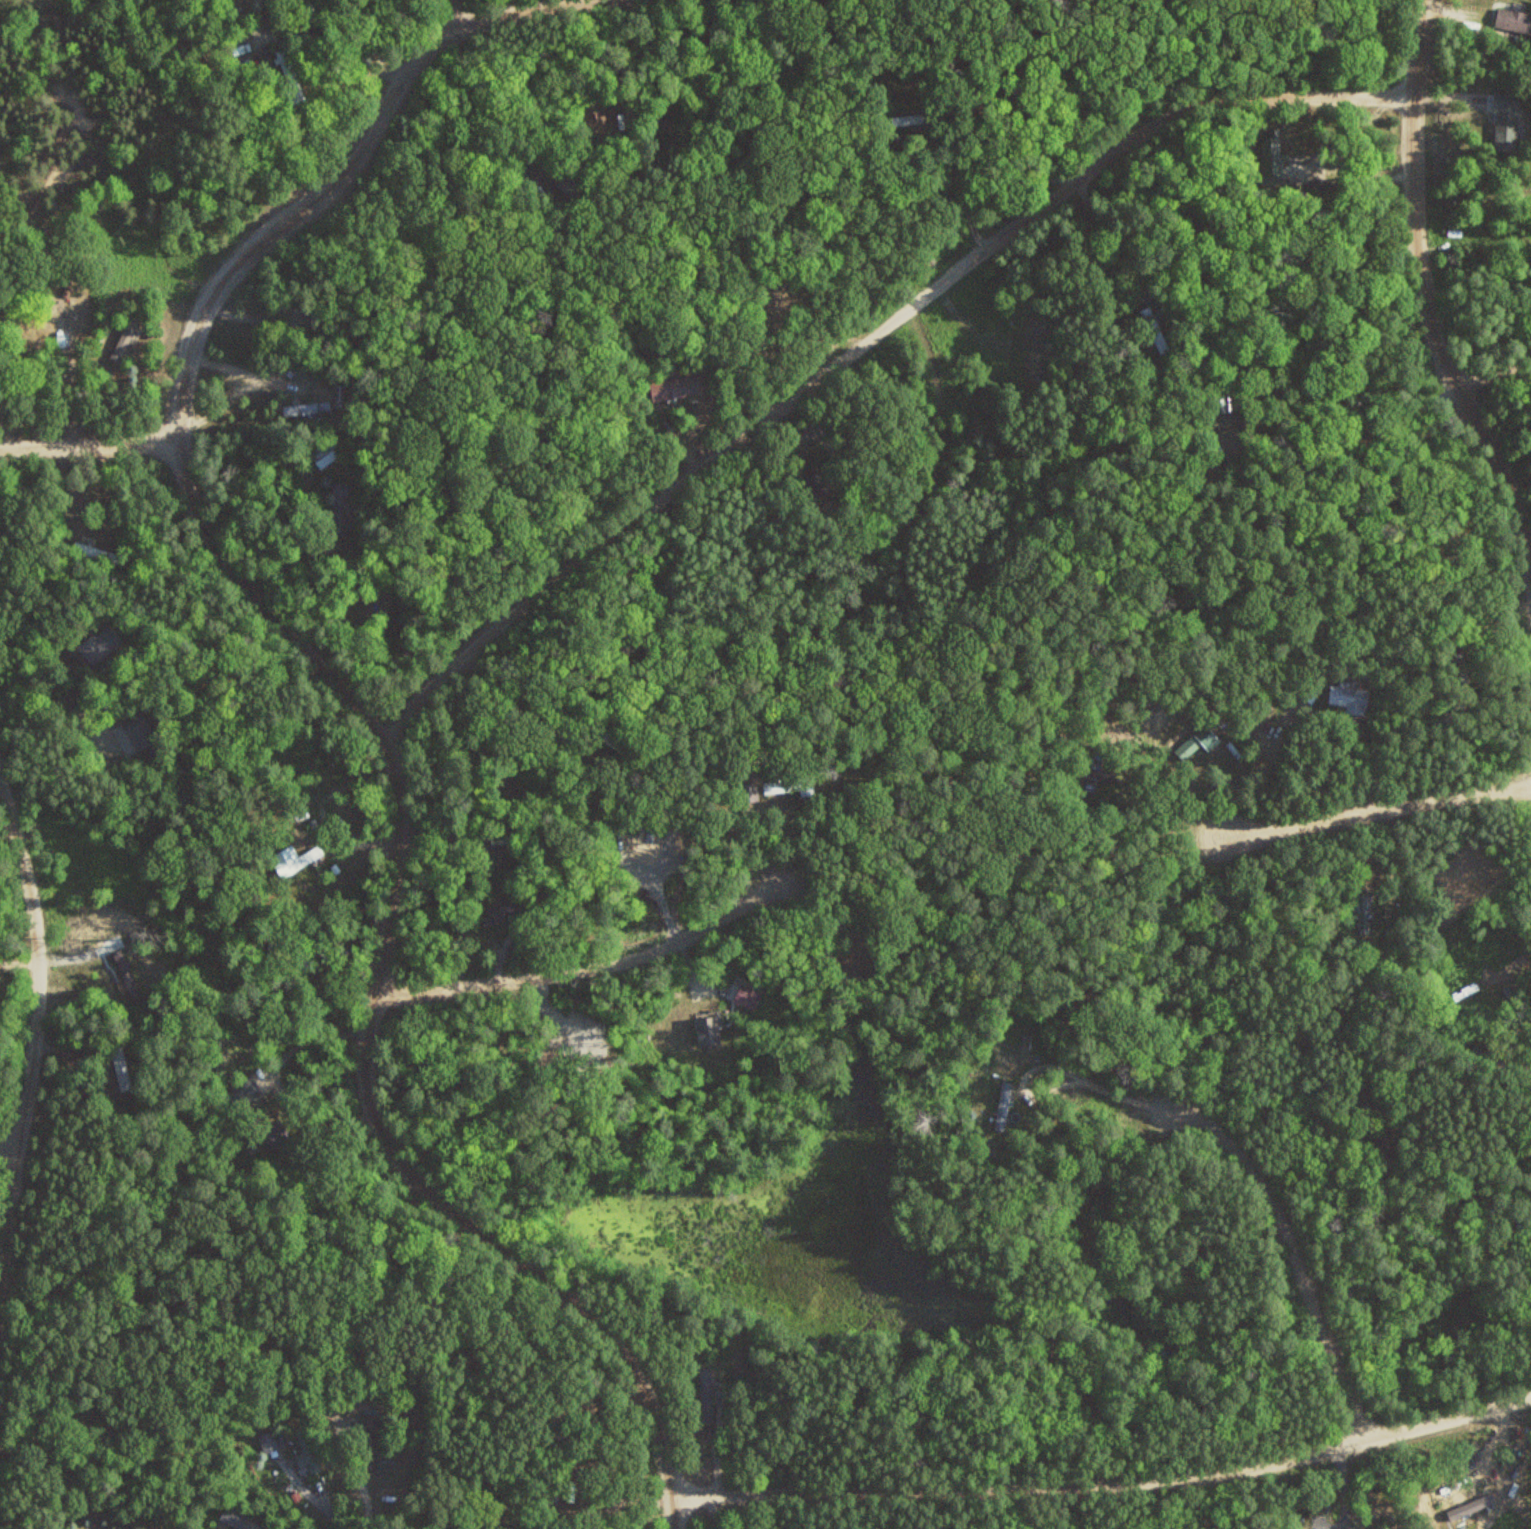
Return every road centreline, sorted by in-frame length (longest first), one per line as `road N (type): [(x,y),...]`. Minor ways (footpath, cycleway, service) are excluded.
road 1 (residential): [(670,1496),(652,1393),(628,1356),(595,1317),(467,1221),(381,1136),(369,1101),(369,1048),(403,796),(389,731),(213,551),(181,440),(186,367),(203,308),(233,269),(350,164),(426,55),(463,21),(590,0)]
road 2 (residential): [(389,731),(763,421),(1169,115),(1234,97),(1412,93)]
road 3 (residential): [(670,1496),(1185,1479),(1279,1464),(1530,1394)]
road 4 (residential): [(1530,559),(1508,486),(1452,382),(1420,262),(1412,93),(1426,0)]
road 5 (residential): [(0,1288),(38,1019),(39,941),(0,782)]
road 6 (residential): [(662,501),(719,543),(803,562),(901,528),(934,489),(945,412),(910,306)]
road 7 (residential): [(380,992),(502,984),(632,954),(780,885)]
road 8 (residential): [(1366,1439),(1262,1187),(1230,1141),(1195,1117),(1165,1109)]
road 9 (residential): [(1530,782),(1219,835)]
road 10 (residential): [(181,440),(0,450)]

